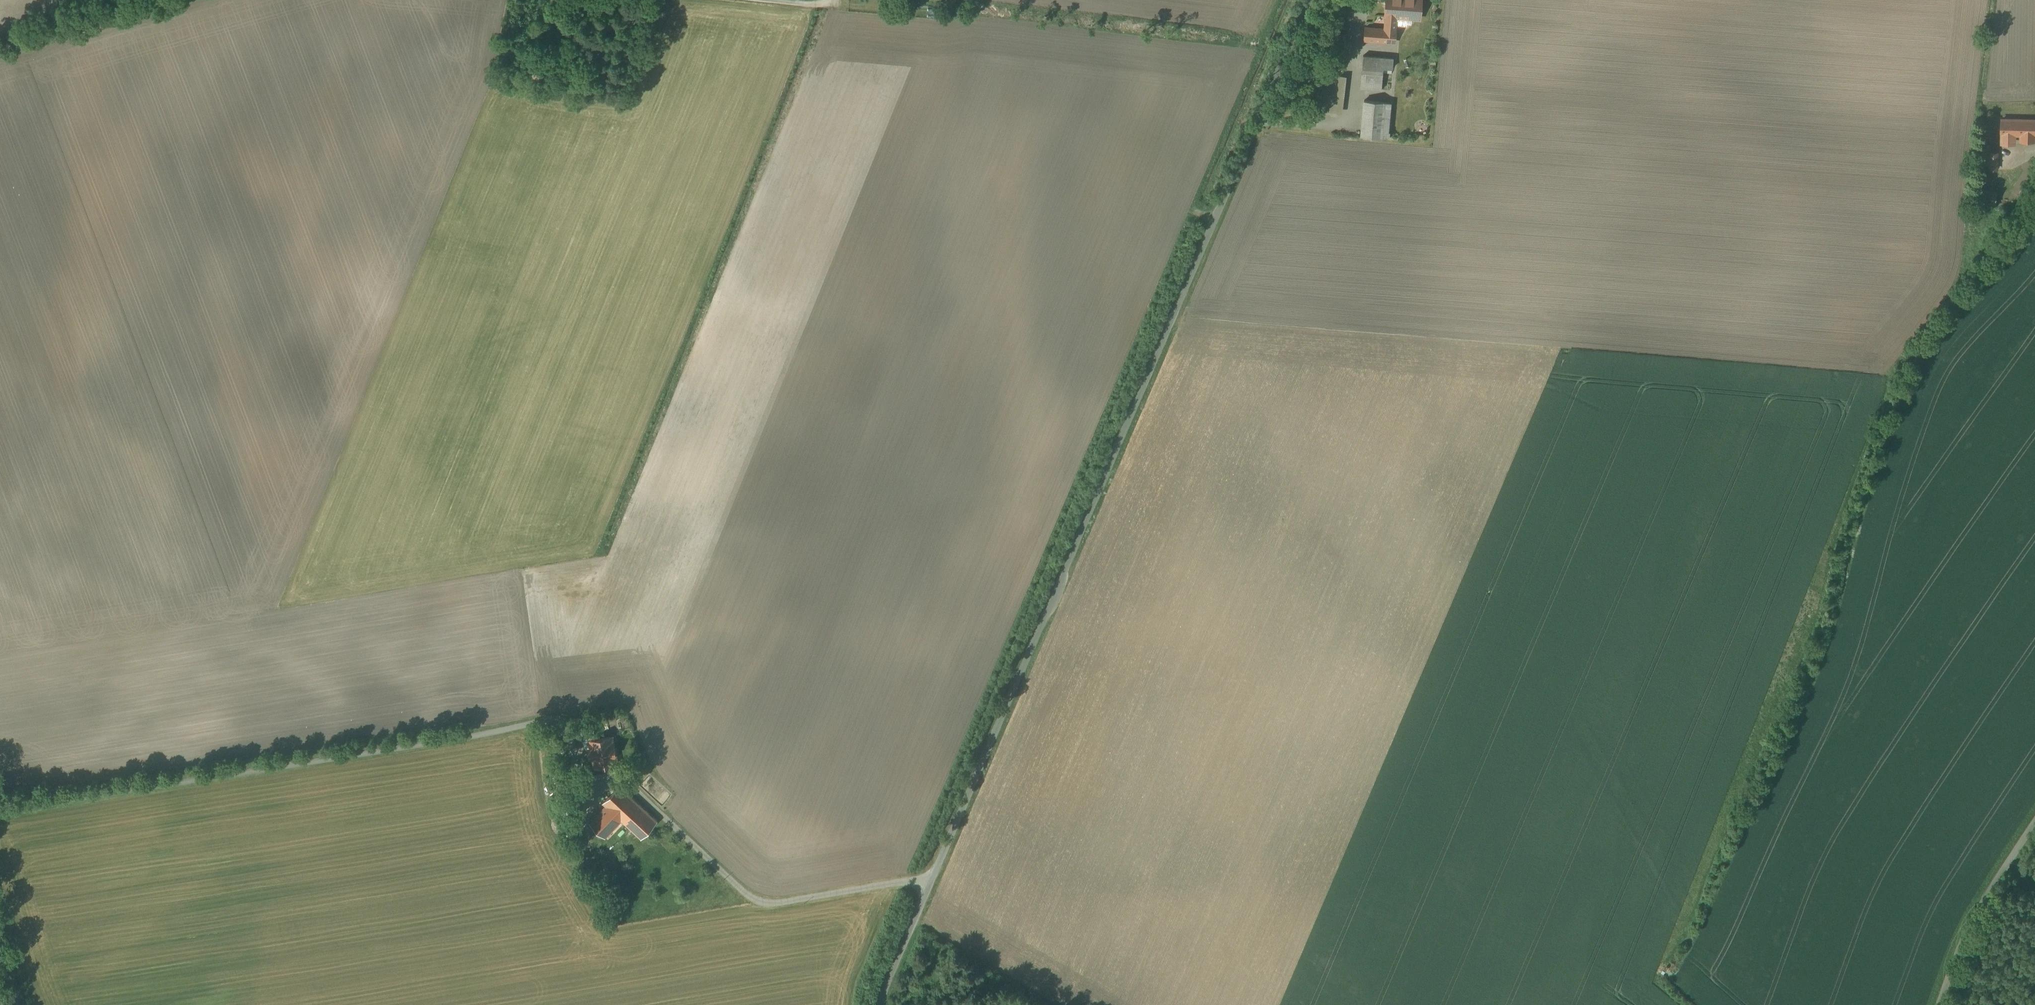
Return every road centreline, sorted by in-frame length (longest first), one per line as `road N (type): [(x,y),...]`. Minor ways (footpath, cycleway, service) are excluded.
road 1 (unclassified): [(879,1004),(1309,0)]
road 2 (unclassified): [(1942,1004),(1975,920),(2034,830)]

